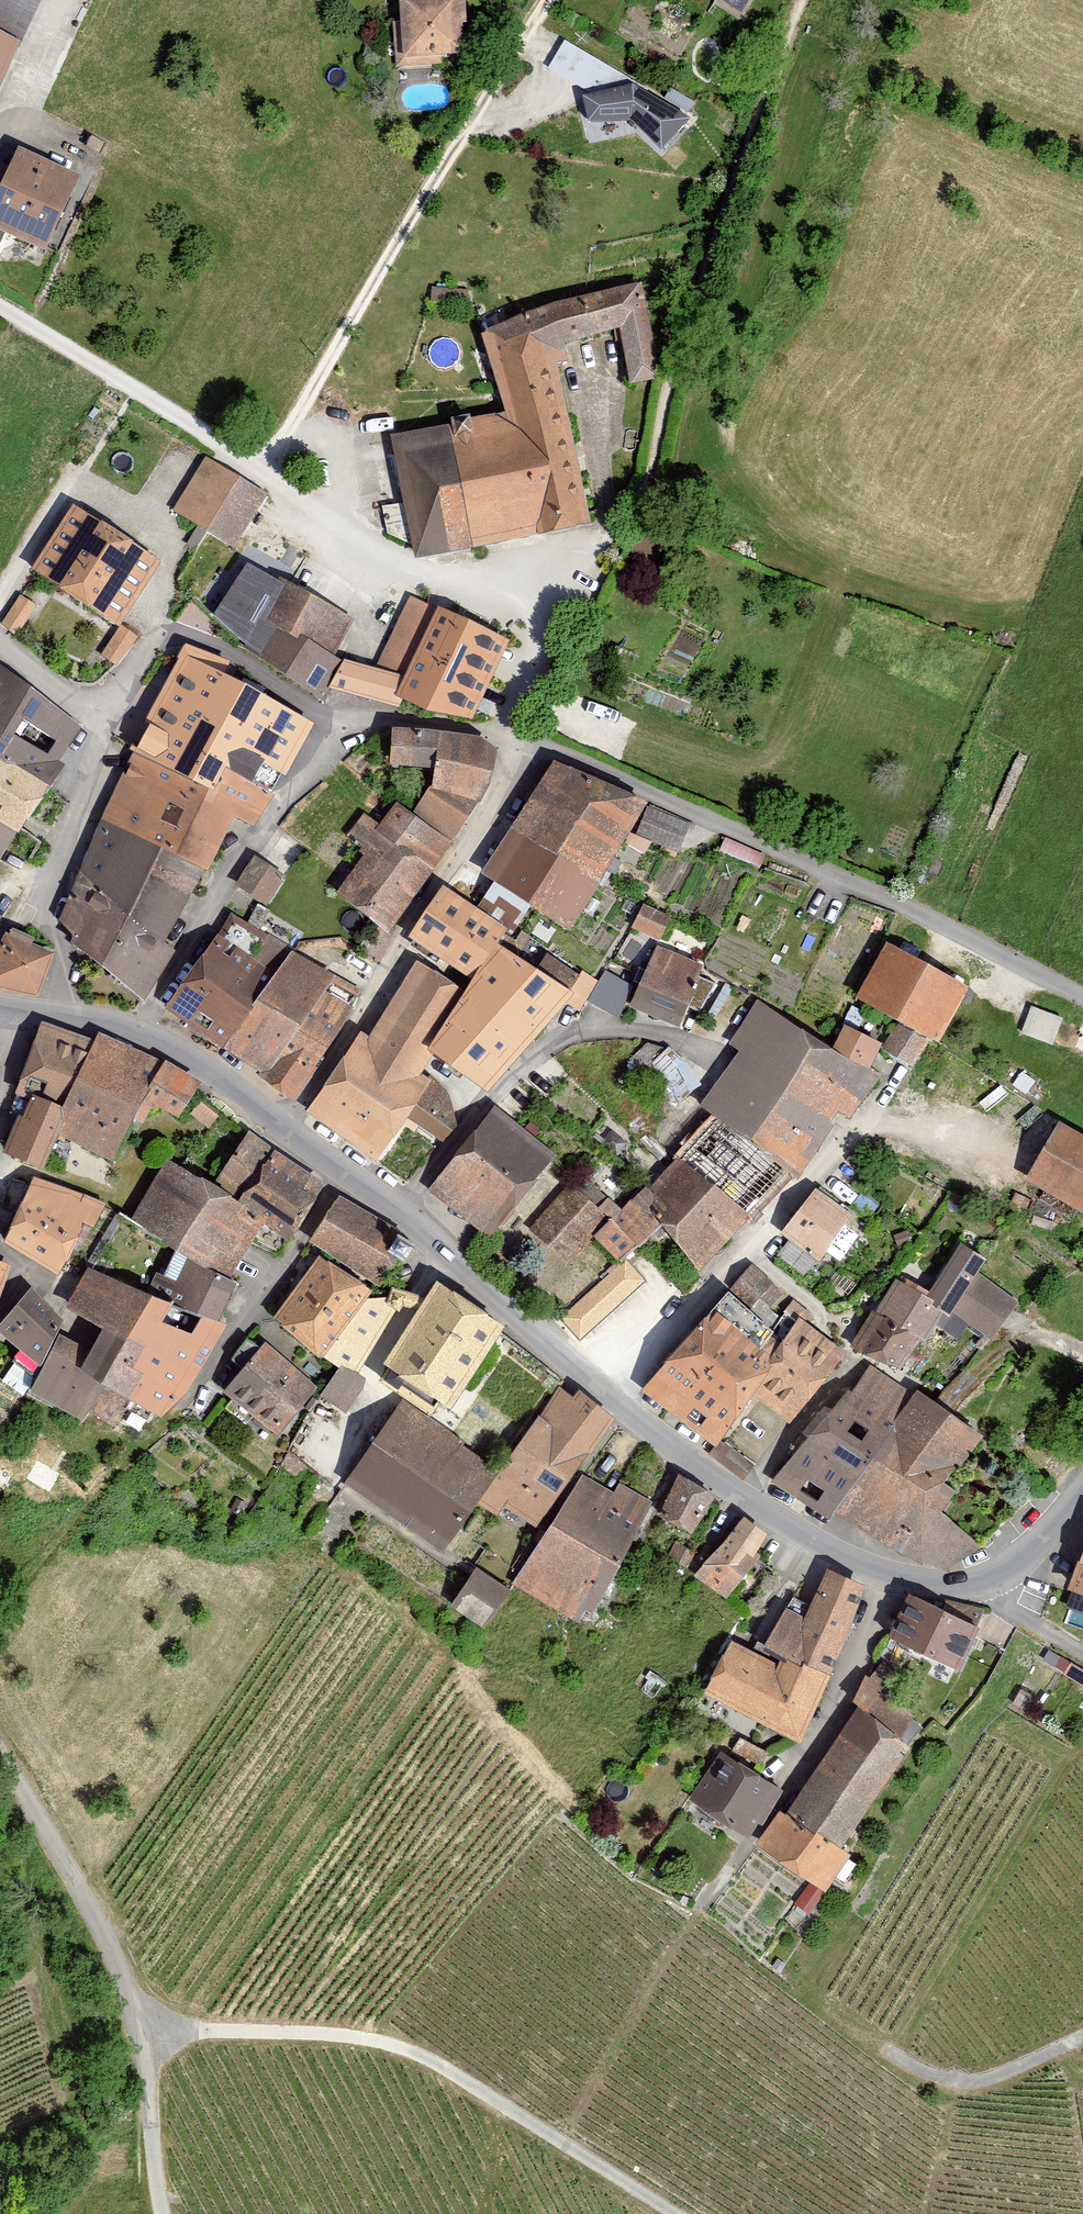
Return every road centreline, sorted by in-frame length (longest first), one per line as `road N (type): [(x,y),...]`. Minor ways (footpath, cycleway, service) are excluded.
road 1 (track): [(676,2213),(446,2069),(397,2046),(329,2034),(144,2032),(163,2213)]
road 2 (residential): [(355,721),(330,716),(188,632),(149,641),(45,869),(44,901),(73,971),(66,1014)]
road 3 (residential): [(0,307),(459,590),(550,604)]
road 4 (residential): [(1082,996),(671,799),(513,739)]
road 5 (residential): [(631,511),(696,282),(801,0)]
road 6 (residential): [(513,739),(522,779),(417,922),(293,1137)]
road 7 (residential): [(610,1398),(748,1261),(892,1084)]
road 8 (residential): [(396,1213),(479,1115),(564,1036),(627,1028),(718,1055)]
road 9 (residential): [(355,721),(290,788),(132,1035)]
road 10 (residential): [(889,1572),(844,1688),(788,1798),(709,1905)]
road 11 (unclassified): [(610,1398),(807,1537),(889,1572)]
road 12 (residential): [(0,1754),(144,2032)]
road 13 (unclassified): [(396,1213),(610,1398)]
road 14 (residential): [(346,1176),(210,1388)]
road 15 (unclassified): [(889,1572),(943,1586),(994,1579),(1082,1492)]
road 16 (track): [(1082,2037),(973,2081),(940,2077),(887,2051)]
road 17 (unclassified): [(132,1035),(215,1076),(293,1137)]
road 18 (residential): [(513,739),(355,721)]
road 19 (residential): [(25,1006),(0,1142)]
road 20 (track): [(979,1584),(1082,1654)]

